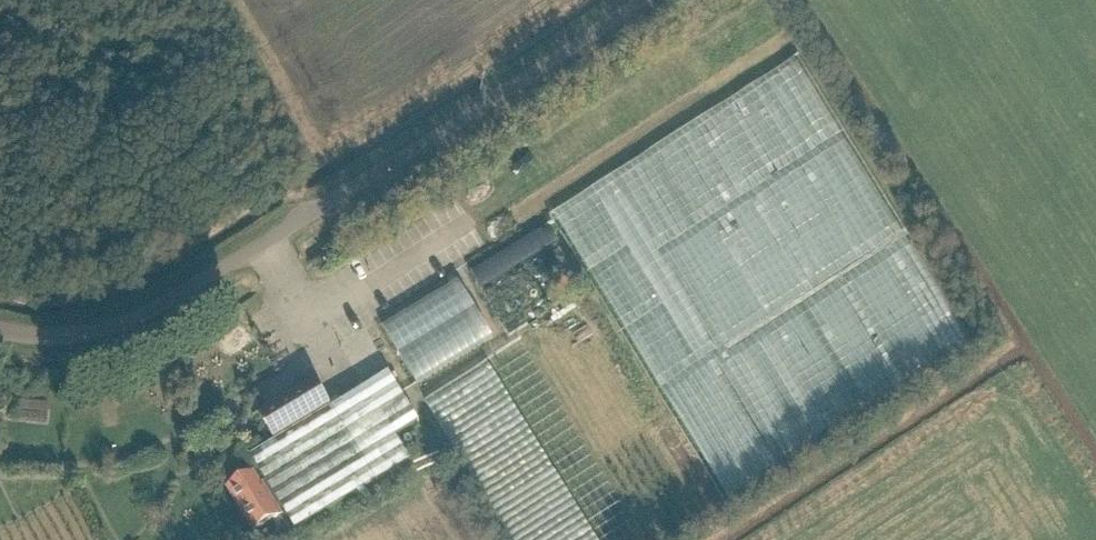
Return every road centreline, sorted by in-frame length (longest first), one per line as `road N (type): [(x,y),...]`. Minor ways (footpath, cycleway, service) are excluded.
road 1 (unclassified): [(0,339),(102,327),(604,0)]
road 2 (unclassified): [(0,154),(32,124),(66,69),(86,0)]

